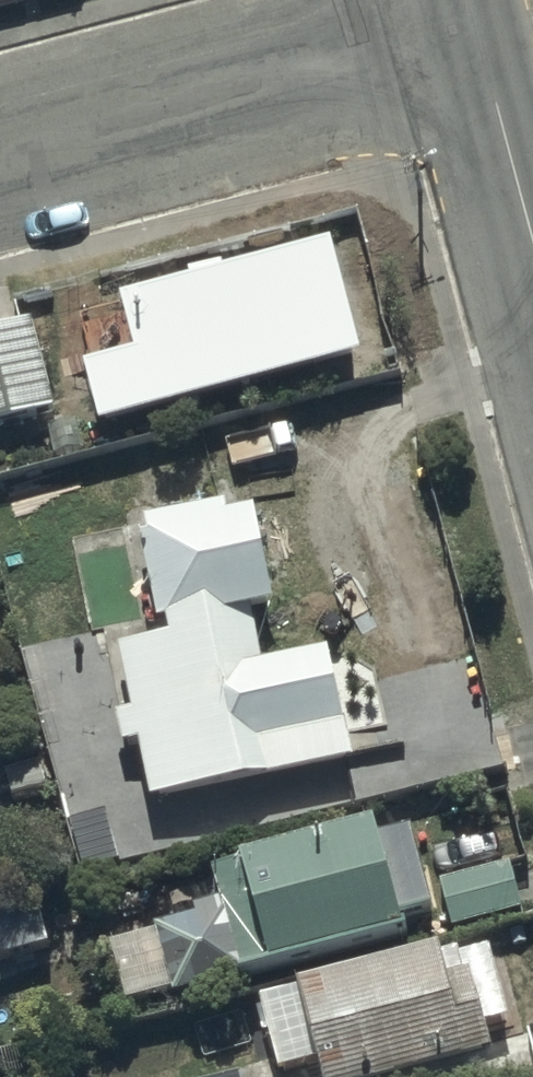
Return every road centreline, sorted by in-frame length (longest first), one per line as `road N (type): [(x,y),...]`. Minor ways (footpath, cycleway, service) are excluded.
road 1 (residential): [(475,16),(0,142)]
road 2 (tertiary): [(475,16),(532,236)]

